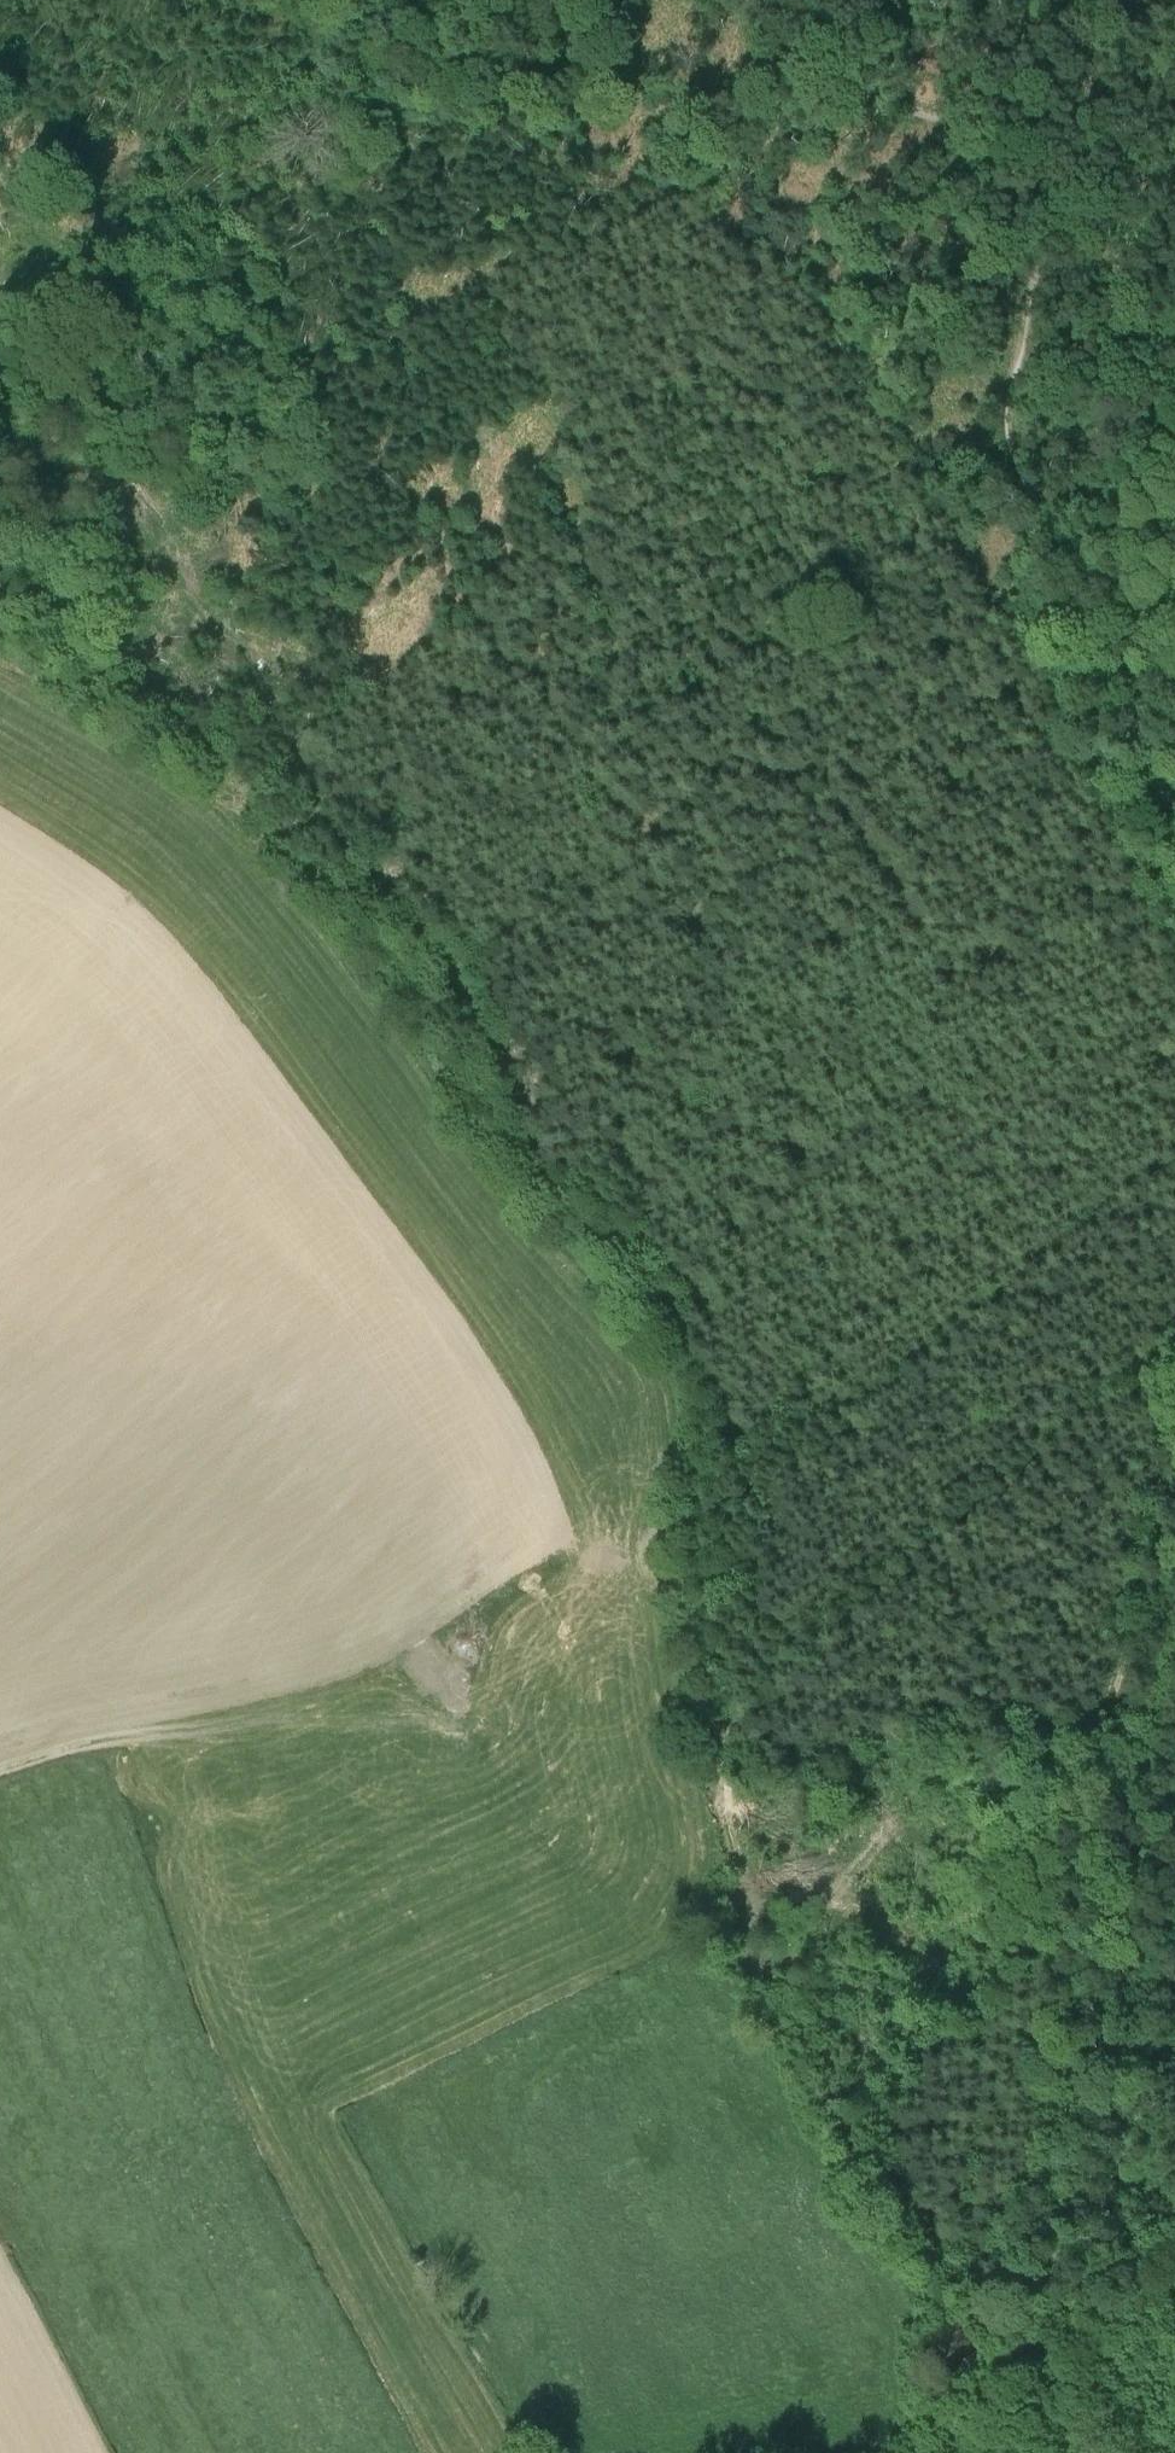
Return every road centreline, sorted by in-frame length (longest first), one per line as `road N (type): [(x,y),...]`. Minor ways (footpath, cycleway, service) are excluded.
road 1 (track): [(757,0),(839,71),(1001,145),(1045,185)]
road 2 (track): [(1174,1920),(1129,1687),(1137,1632)]
road 3 (track): [(1045,185),(1174,335)]

